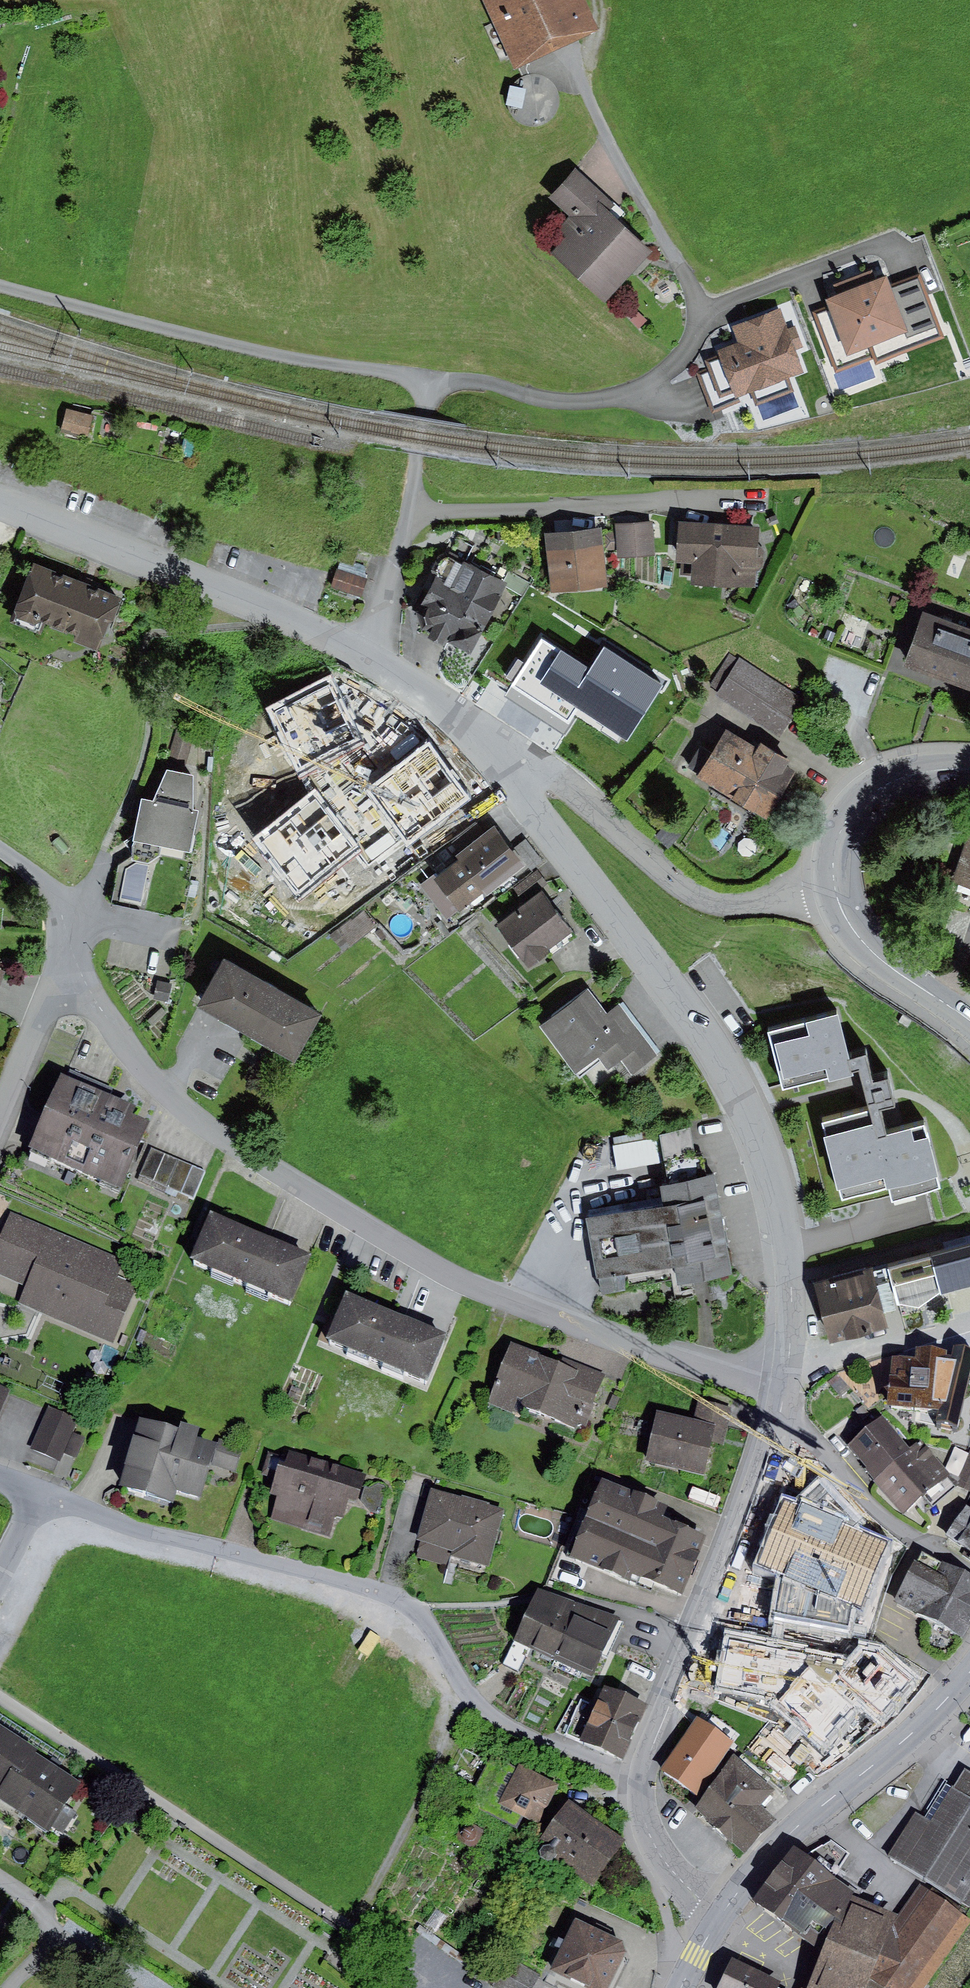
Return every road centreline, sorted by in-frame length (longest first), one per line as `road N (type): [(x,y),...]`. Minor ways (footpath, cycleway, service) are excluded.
road 1 (residential): [(783,1386),(440,1273),(187,1111),(154,1083),(71,976)]
road 2 (residential): [(783,1386),(792,1304),(788,1248),(767,1156),(740,1094),(693,1010),(435,692)]
road 3 (residential): [(371,663),(412,514),(434,380),(308,362),(0,288)]
road 4 (residential): [(35,1492),(150,1534),(397,1599),(428,1624),(459,1682),(489,1715),(642,1782)]
road 5 (residential): [(435,692),(566,782),(699,899),(755,906),(834,886)]
road 6 (residential): [(371,663),(0,508)]
road 7 (residential): [(642,1782),(779,1415)]
road 8 (secondary): [(969,1673),(929,1718),(785,1839),(722,1915)]
road 9 (residential): [(779,1415),(897,1530),(969,1568)]
road 10 (secondary): [(969,769),(918,773),(865,799),(838,837),(834,886)]
road 11 (secondary): [(834,886),(869,948),(969,1020)]
road 12 (residential): [(722,1915),(655,1846),(642,1782)]
road 13 (residential): [(71,976),(63,906),(52,886),(0,851)]
road 14 (residential): [(71,976),(40,1016),(0,1111)]

